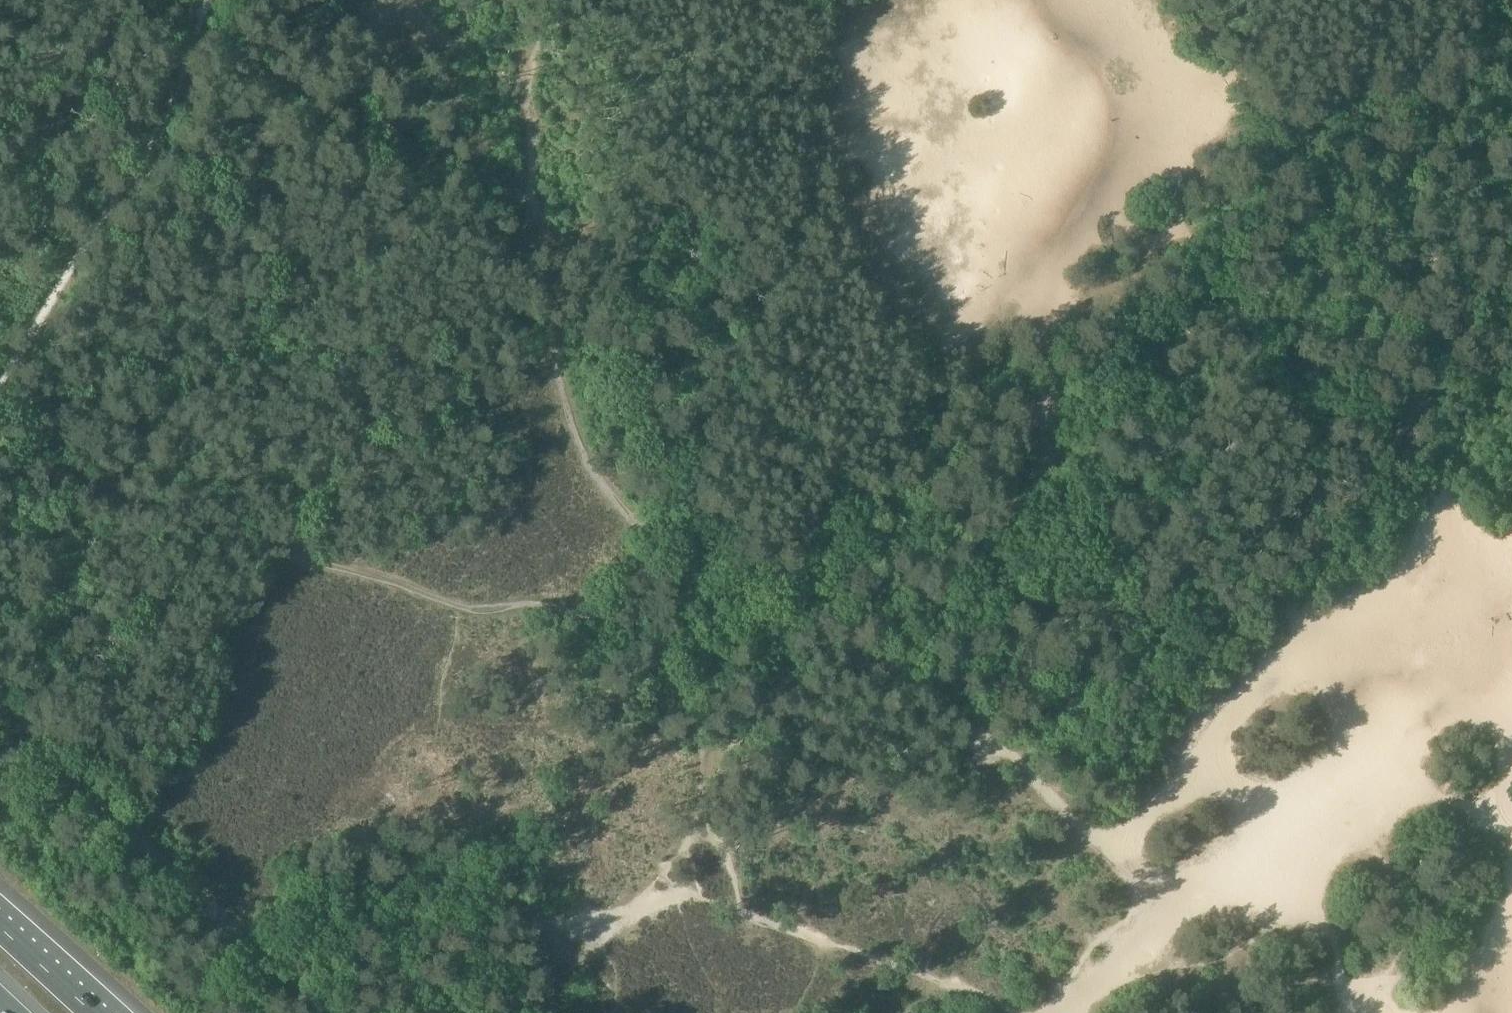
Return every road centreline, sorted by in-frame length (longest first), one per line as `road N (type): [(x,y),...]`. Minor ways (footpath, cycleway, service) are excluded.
road 1 (motorway): [(89,1012),(0,931)]

